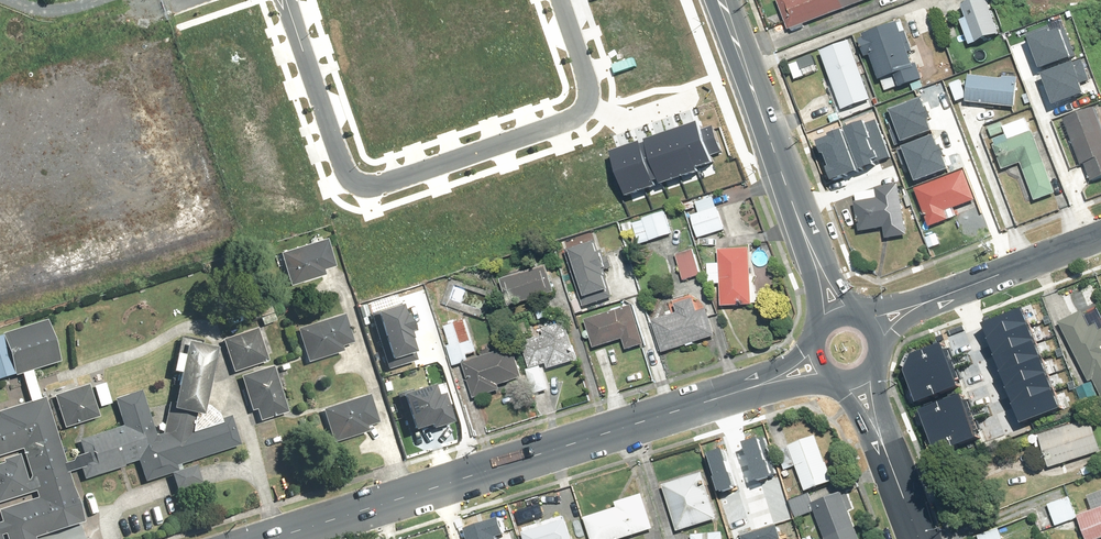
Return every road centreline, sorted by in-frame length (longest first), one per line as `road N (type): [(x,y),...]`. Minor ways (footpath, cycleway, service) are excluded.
road 1 (secondary): [(271,538),(739,392)]
road 2 (residential): [(286,0),(344,168),(359,185),(572,117),(588,103)]
road 3 (secondary): [(719,0),(809,243)]
road 4 (residential): [(181,0),(0,62)]
road 5 (residential): [(954,292),(1100,236)]
road 6 (residential): [(954,292),(1007,433)]

